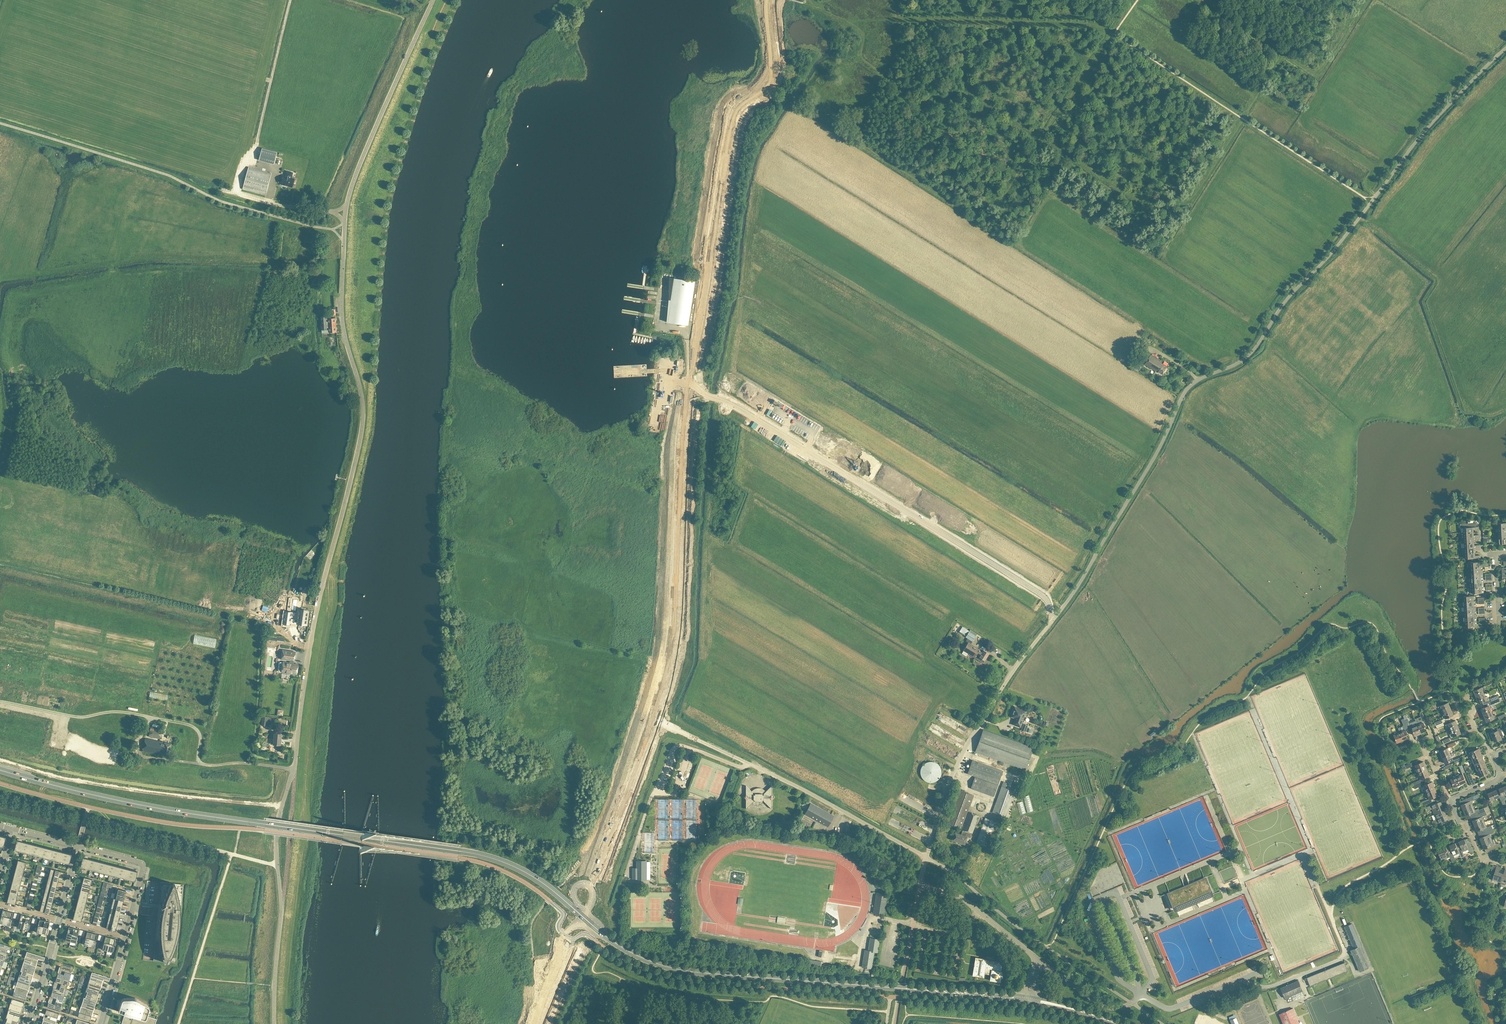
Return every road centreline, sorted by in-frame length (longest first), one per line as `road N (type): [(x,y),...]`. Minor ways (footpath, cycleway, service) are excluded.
road 1 (secondary): [(1026,1000),(670,967),(617,944),(539,880),(488,857),(168,811),(0,771)]
road 2 (unclassified): [(926,857),(965,748),(1080,583),(1185,392),(1253,351),(1419,137),(1505,48)]
road 3 (unclassified): [(295,771),(311,637),(362,424),(342,314),(346,207),(433,0)]
road 4 (unclassified): [(926,857),(657,717),(674,630),(688,381)]
road 5 (track): [(291,0),(256,147)]
road 6 (unclassified): [(1039,960),(962,898),(920,887)]
road 7 (residential): [(125,936),(142,865),(77,846)]
road 8 (unclassified): [(295,771),(277,839),(282,906)]
road 9 (unclassified): [(1140,995),(1110,1009),(1039,960)]

